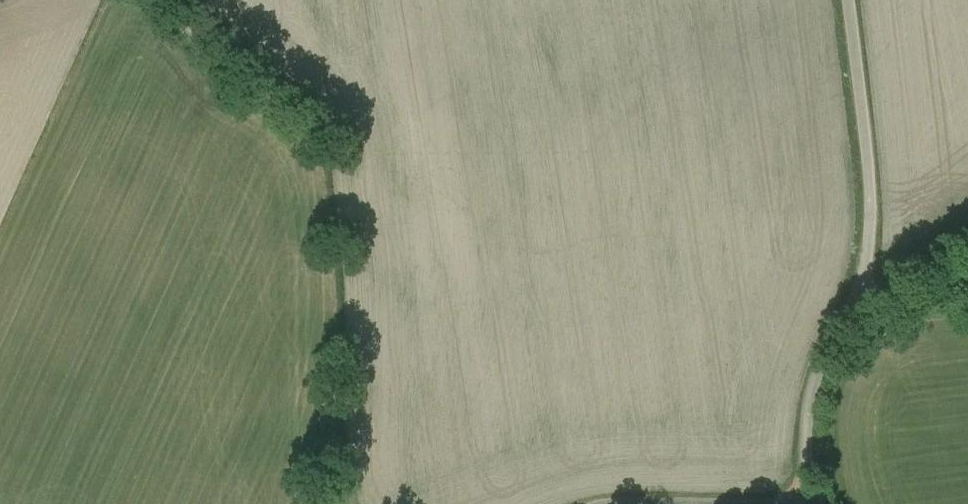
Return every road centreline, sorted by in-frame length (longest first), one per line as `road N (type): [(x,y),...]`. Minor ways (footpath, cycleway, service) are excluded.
road 1 (unclassified): [(808,503),(808,411),(855,303),(868,241),(870,182),(848,0)]

